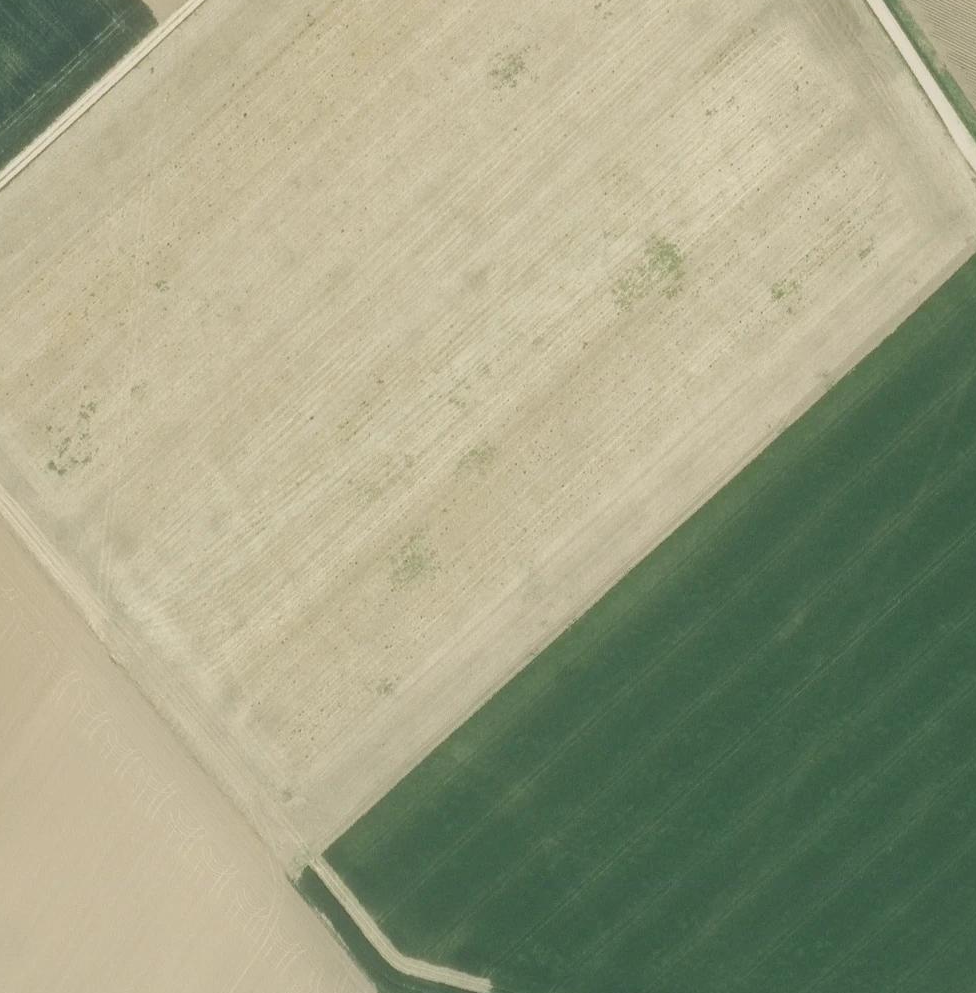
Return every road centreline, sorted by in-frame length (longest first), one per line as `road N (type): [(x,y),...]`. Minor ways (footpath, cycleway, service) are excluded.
road 1 (track): [(190,0),(0,175)]
road 2 (track): [(975,156),(874,0)]

